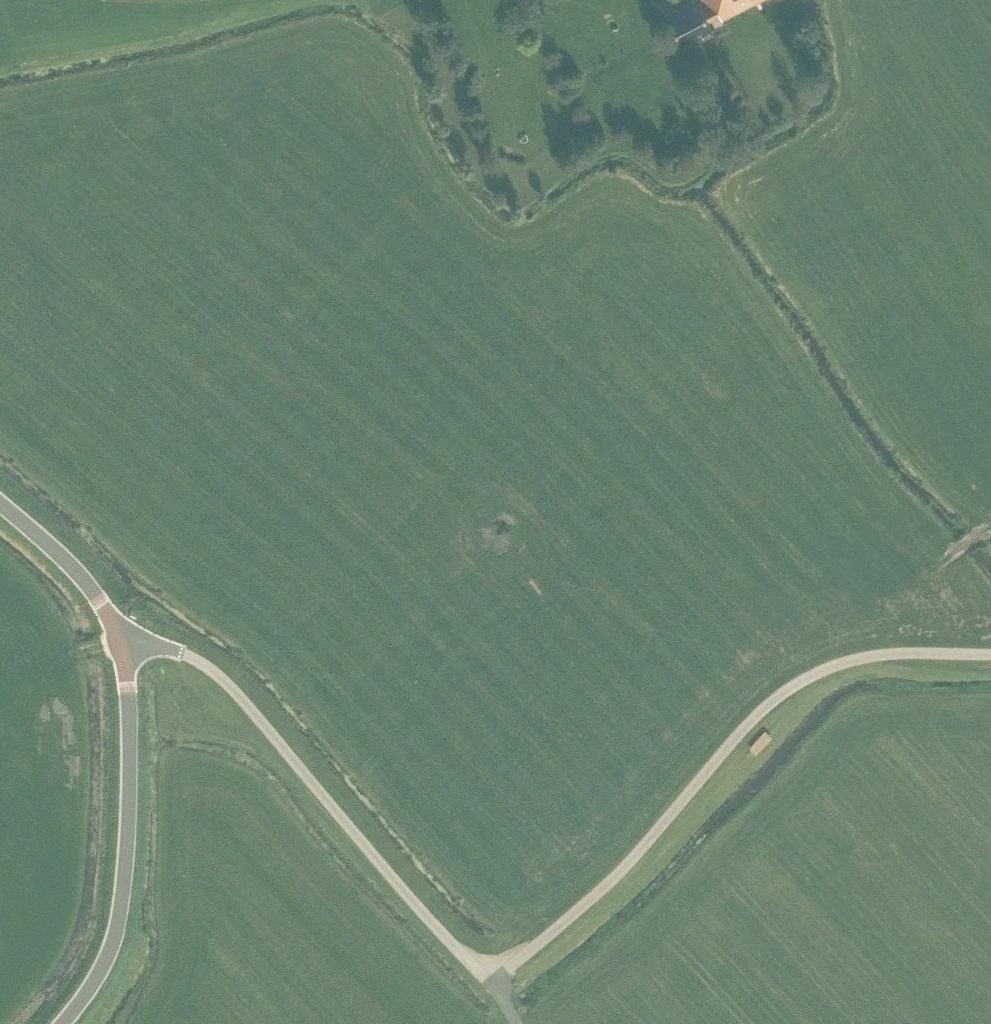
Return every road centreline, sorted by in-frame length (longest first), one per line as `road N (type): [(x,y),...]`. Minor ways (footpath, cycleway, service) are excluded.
road 1 (unclassified): [(62,1023),(110,954),(122,913),(128,842),(124,644),(87,582),(0,505)]

